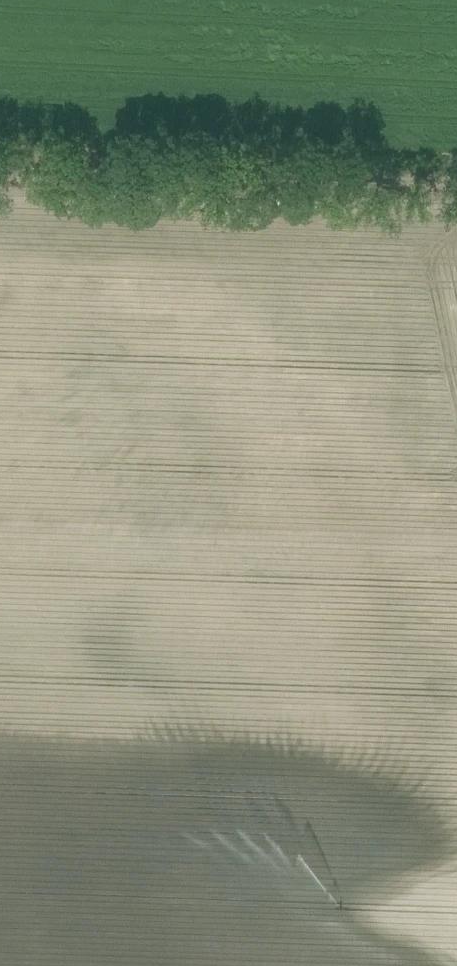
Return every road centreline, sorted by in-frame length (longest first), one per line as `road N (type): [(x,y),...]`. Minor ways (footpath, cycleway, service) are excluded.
road 1 (track): [(0,165),(456,180)]

